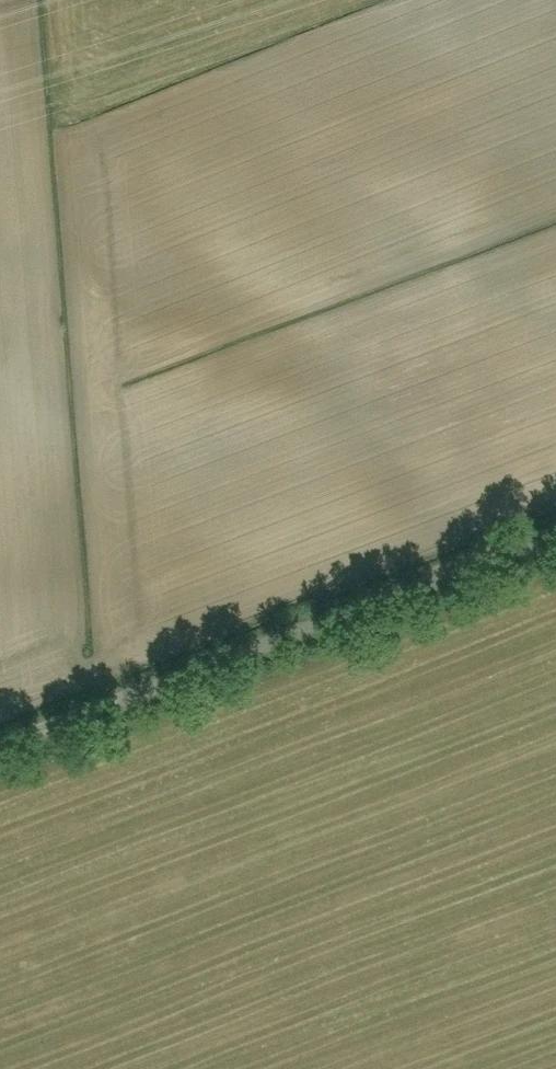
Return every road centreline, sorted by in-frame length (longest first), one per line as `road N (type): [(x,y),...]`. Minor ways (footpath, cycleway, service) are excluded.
road 1 (unclassified): [(0,747),(555,534)]

